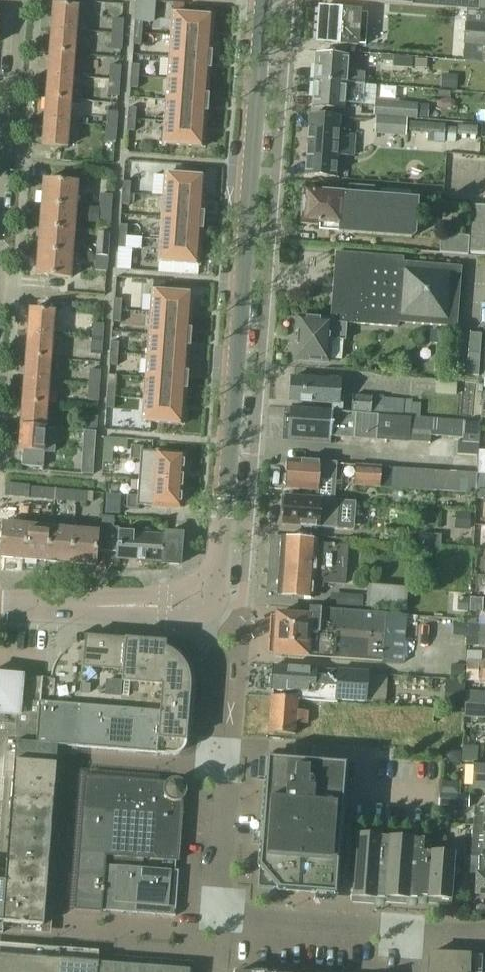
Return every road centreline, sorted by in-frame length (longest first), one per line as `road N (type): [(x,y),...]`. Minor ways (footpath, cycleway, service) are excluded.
road 1 (secondary): [(261,0),(219,561),(193,607)]
road 2 (residential): [(0,247),(20,0)]
road 3 (tertiary): [(216,926),(414,933)]
road 4 (secondary): [(0,605),(193,607)]
road 5 (tertiary): [(215,747),(225,773),(216,926)]
road 6 (tertiary): [(215,747),(219,667),(193,607)]

